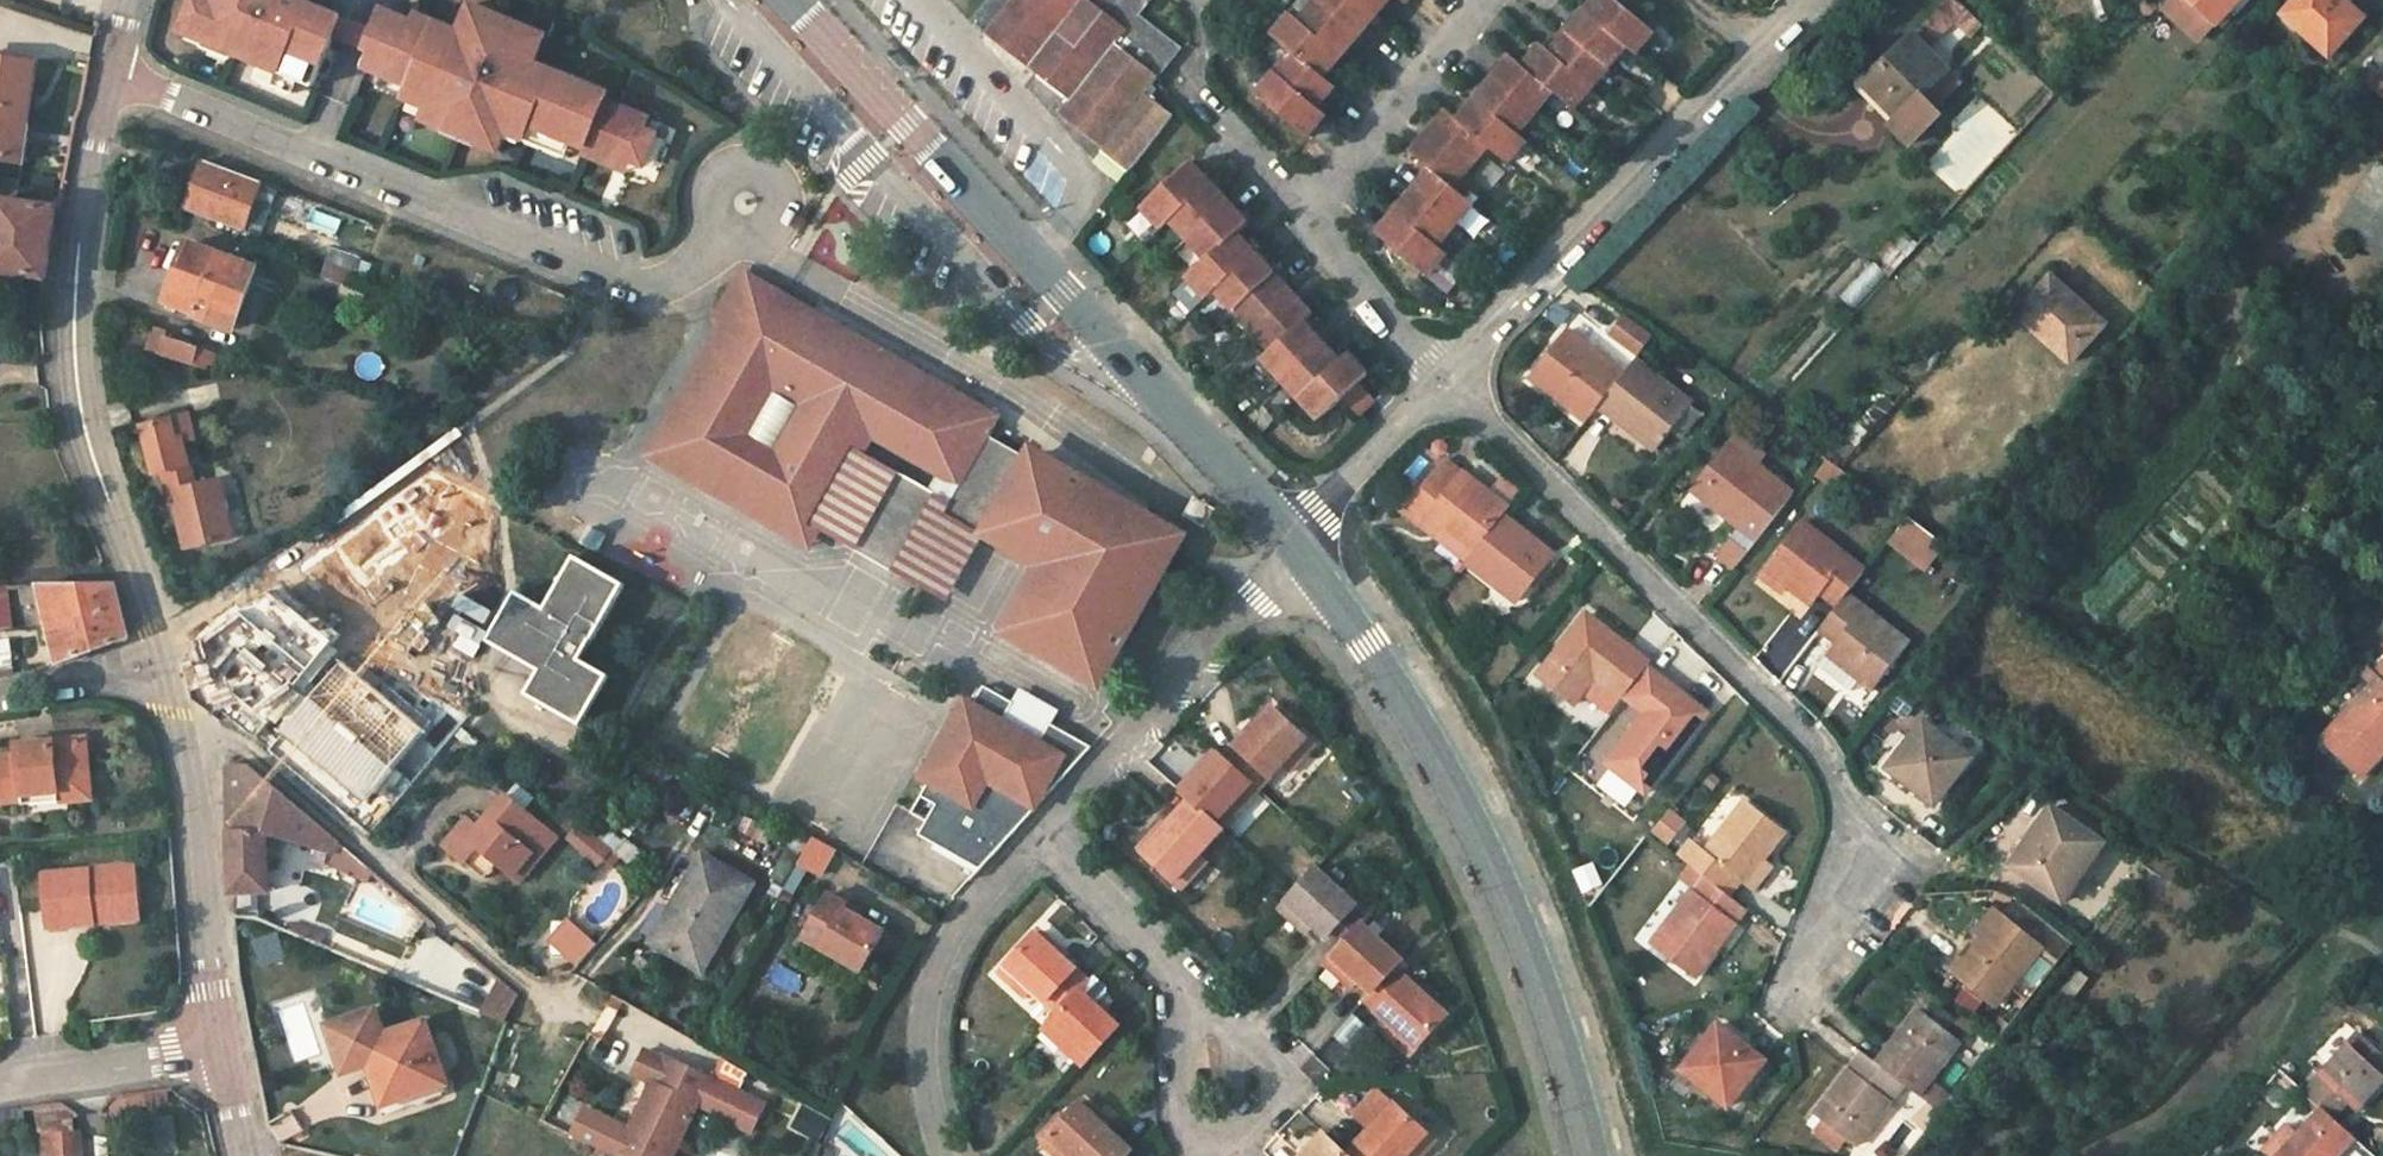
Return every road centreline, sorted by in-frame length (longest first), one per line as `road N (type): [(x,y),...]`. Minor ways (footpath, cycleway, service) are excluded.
road 1 (residential): [(1792,996),(1851,829),(1820,753),(1449,382)]
road 2 (residential): [(748,204),(661,287),(518,241),(116,69)]
road 3 (tertiary): [(1306,538),(1472,808),(1528,938),(1590,1155)]
road 4 (residential): [(163,658),(83,413),(86,204),(116,69)]
road 5 (residential): [(1449,382),(1804,0)]
road 6 (residential): [(557,1008),(230,734),(185,728)]
road 7 (residential): [(1306,538),(1068,805),(1050,843)]
road 8 (tertiary): [(1038,255),(1306,538)]
road 9 (residential): [(1050,843),(1017,863),(949,945),(934,990),(931,1060),(951,1155)]
road 10 (tertiary): [(792,0),(1038,255)]
road 11 (residential): [(913,0),(1093,186),(1038,255)]
road 12 (residential): [(219,1057),(185,728)]
road 13 (residential): [(1494,0),(1308,215)]
road 14 (residential): [(1192,990),(1184,1098),(1192,1126),(1211,1136),(1236,1134),(1266,1112),(1275,1082),(1259,1055)]
road 15 (residential): [(219,1057),(0,1085)]
road 16 (residential): [(1308,215),(1449,382)]
road 17 (residential): [(1306,538),(1449,382)]
road 18 (residential): [(1050,843),(1192,990)]
road 19 (residential): [(163,658),(0,698)]
road 20 (residential): [(1212,109),(1308,215)]

